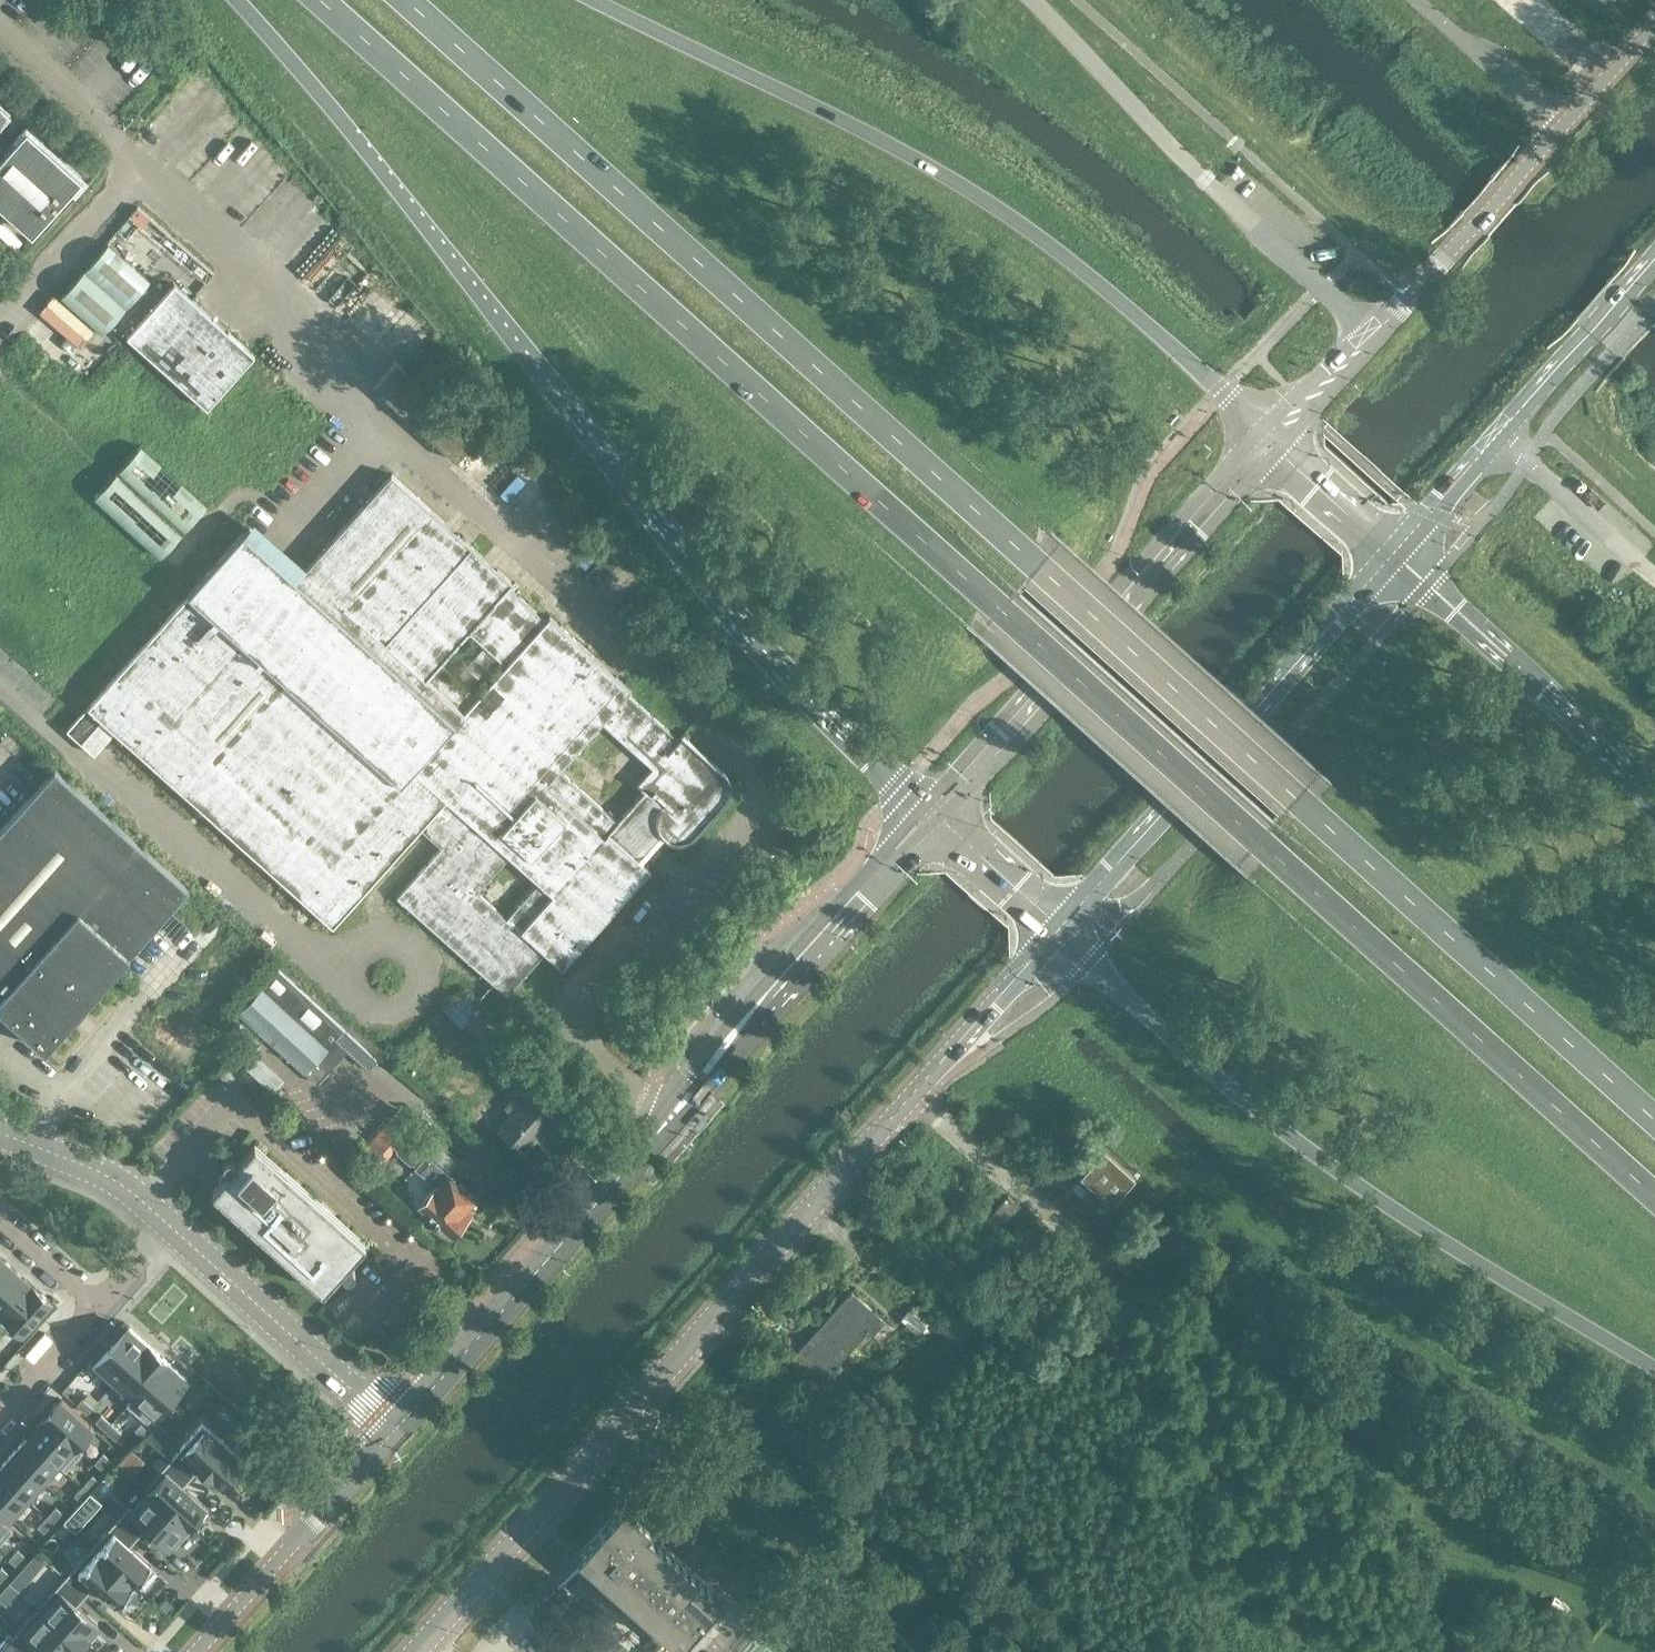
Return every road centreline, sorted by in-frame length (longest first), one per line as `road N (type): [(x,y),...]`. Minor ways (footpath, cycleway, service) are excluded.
road 1 (trunk): [(333,0),(629,278),(1654,1191)]
road 2 (trunk): [(1654,1115),(404,0)]
road 3 (trunk): [(243,0),(333,96),(519,345),(785,677),(942,818)]
road 4 (tertiary): [(416,1651),(1062,926)]
road 5 (tertiary): [(399,1429),(942,818)]
road 6 (trunk): [(1273,438),(1084,271),(987,198),(596,0)]
road 7 (trunk): [(1062,926),(1182,1045),(1342,1176),(1654,1353)]
road 8 (tertiary): [(942,818),(1273,438)]
road 9 (secondary): [(1062,926),(1393,554)]
road 10 (unclassified): [(1375,332),(1205,181),(1025,0)]
road 11 (tertiary): [(1375,332),(1654,23)]
road 12 (trunk): [(1654,799),(1548,686),(1393,554)]
road 13 (tertiary): [(197,1651),(399,1429)]
road 14 (tertiary): [(380,1413),(167,1226)]
road 15 (secondary): [(1501,439),(1654,267)]
road 16 (unclassified): [(1654,574),(1501,439)]
road 17 (tertiary): [(167,1226),(96,1168),(0,1132)]
road 18 (secondary): [(1393,554),(1273,438)]
road 19 (secondary): [(942,818),(1062,926)]
road 20 (secondary): [(1393,554),(1501,439)]
road 21 (unclassified): [(118,126),(0,29)]
road 22 (tertiary): [(1273,438),(1375,332)]
road 23 (residential): [(0,1413),(95,1307)]
road 24 (residential): [(0,1221),(95,1307)]

